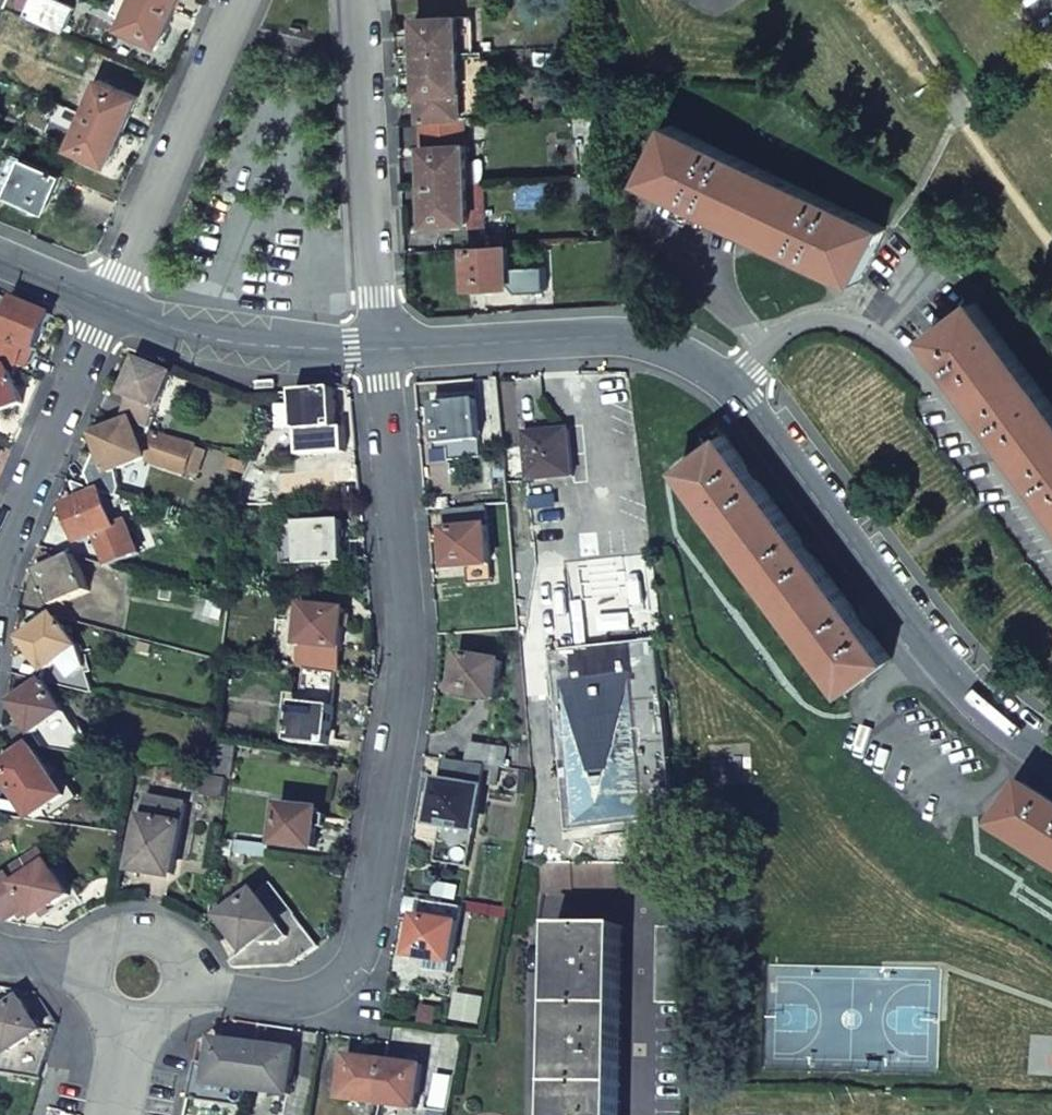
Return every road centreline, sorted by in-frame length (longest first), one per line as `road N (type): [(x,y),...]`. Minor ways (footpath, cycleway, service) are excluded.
road 1 (residential): [(382,345),(411,666),(353,966),(340,982),(293,1001),(138,981)]
road 2 (residential): [(726,386),(956,690),(1051,751)]
road 3 (residential): [(1051,556),(923,371),(838,321),(774,331),(726,386)]
road 4 (residential): [(382,345),(557,339),(649,346),(726,386)]
road 5 (residential): [(360,0),(382,345)]
road 6 (residential): [(242,0),(114,307)]
road 7 (residential): [(0,569),(10,531),(114,307)]
road 8 (residential): [(114,307),(232,341),(382,345)]
road 9 (residential): [(138,981),(0,954)]
road 10 (residential): [(138,981),(117,1114)]
road 11 (residential): [(0,258),(114,307)]

